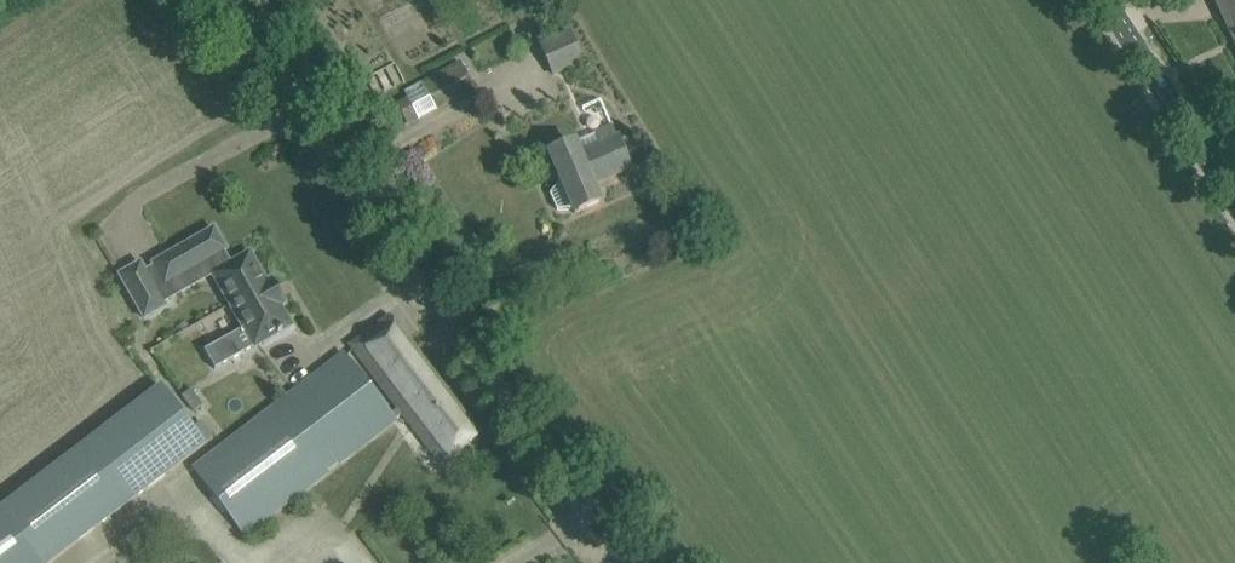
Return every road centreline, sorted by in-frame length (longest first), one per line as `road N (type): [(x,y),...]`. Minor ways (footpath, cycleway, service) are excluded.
road 1 (unclassified): [(634,562),(392,245),(229,0)]
road 2 (unclassified): [(1234,200),(1105,0)]

